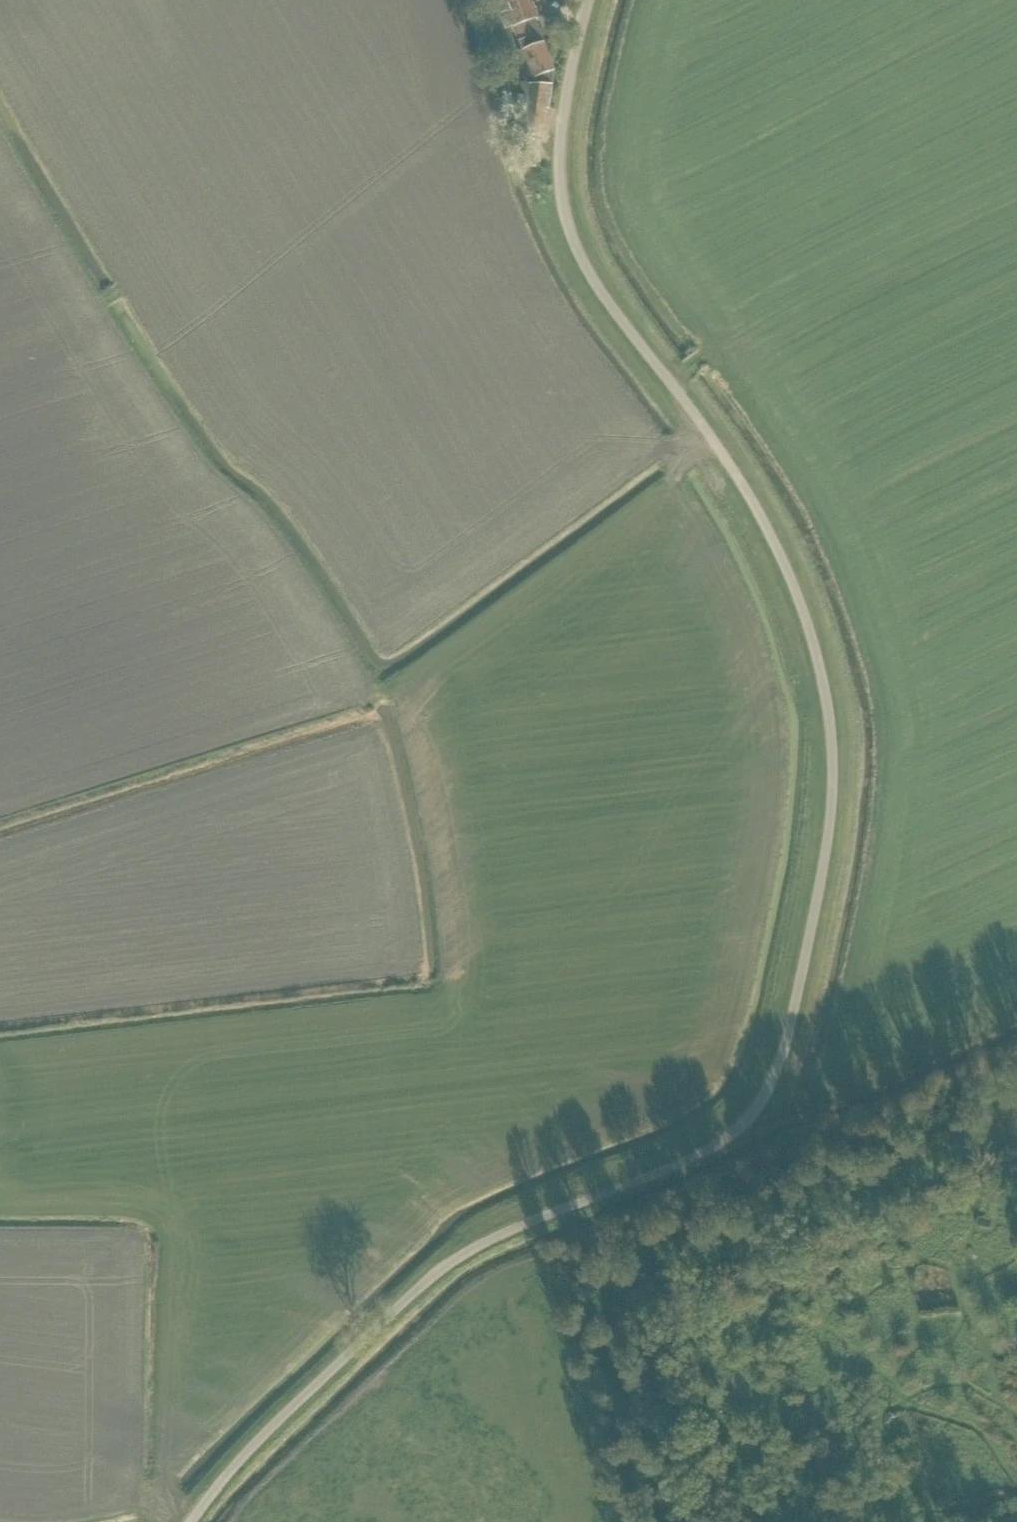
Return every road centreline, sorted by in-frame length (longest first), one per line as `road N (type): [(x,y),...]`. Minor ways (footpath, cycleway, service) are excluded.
road 1 (unclassified): [(191,1521),(257,1442),(448,1264),(728,1138),(762,1097),(789,1030),(831,815),(821,680),(792,584),(757,512),(599,289),(570,232),(560,133),(588,0)]

